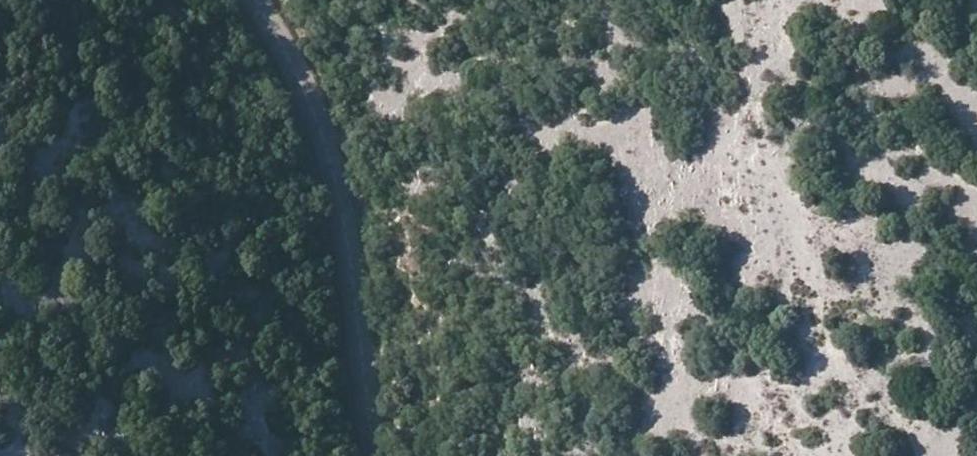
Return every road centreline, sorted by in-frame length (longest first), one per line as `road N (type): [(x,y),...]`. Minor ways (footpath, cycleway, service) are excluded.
road 1 (tertiary): [(373,455),(340,198),(300,80),(255,0)]

